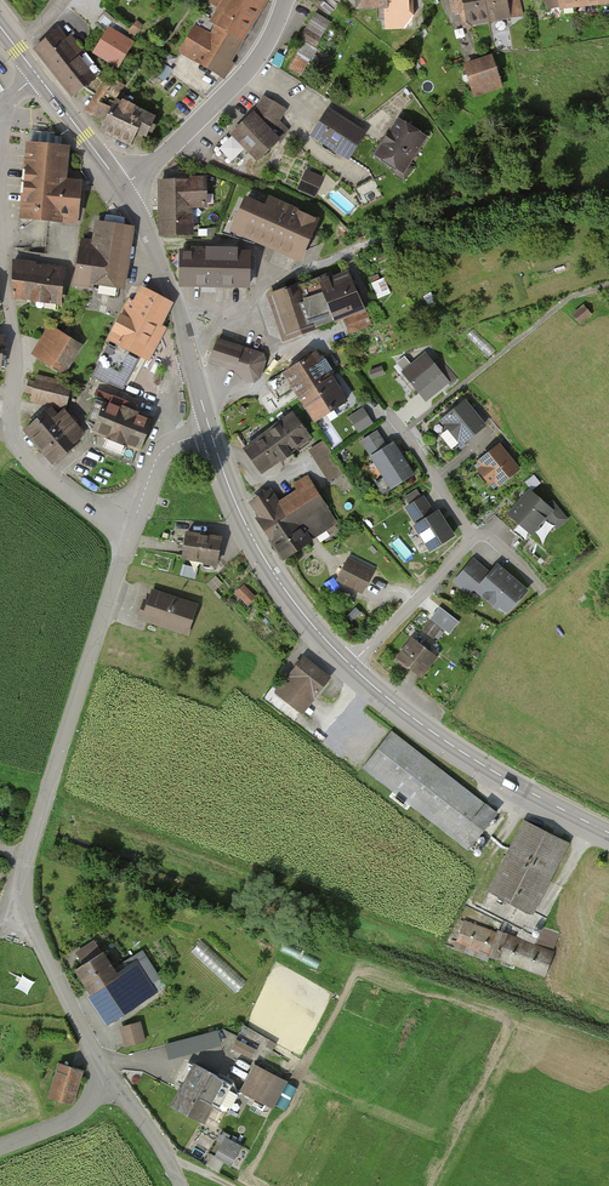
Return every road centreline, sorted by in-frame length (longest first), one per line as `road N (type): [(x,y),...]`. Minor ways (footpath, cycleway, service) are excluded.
road 1 (residential): [(132,528),(27,855),(26,909)]
road 2 (residential): [(132,528),(51,482),(12,436),(13,333),(0,250)]
road 3 (residential): [(349,666),(474,538),(390,416)]
road 4 (secondary): [(608,835),(441,741),(349,666)]
road 5 (secondary): [(349,666),(275,578),(226,482),(211,432)]
road 6 (secondary): [(211,432),(179,312),(121,184)]
road 7 (residential): [(121,184),(220,99),(256,57),(286,0)]
road 8 (residential): [(26,909),(90,1041),(101,1083)]
road 9 (secondary): [(121,184),(38,76)]
road 10 (residential): [(211,432),(157,462),(132,528)]
road 11 (unclassified): [(101,1083),(145,1125),(179,1185)]
road 12 (unclassified): [(0,1150),(87,1109),(101,1083)]

